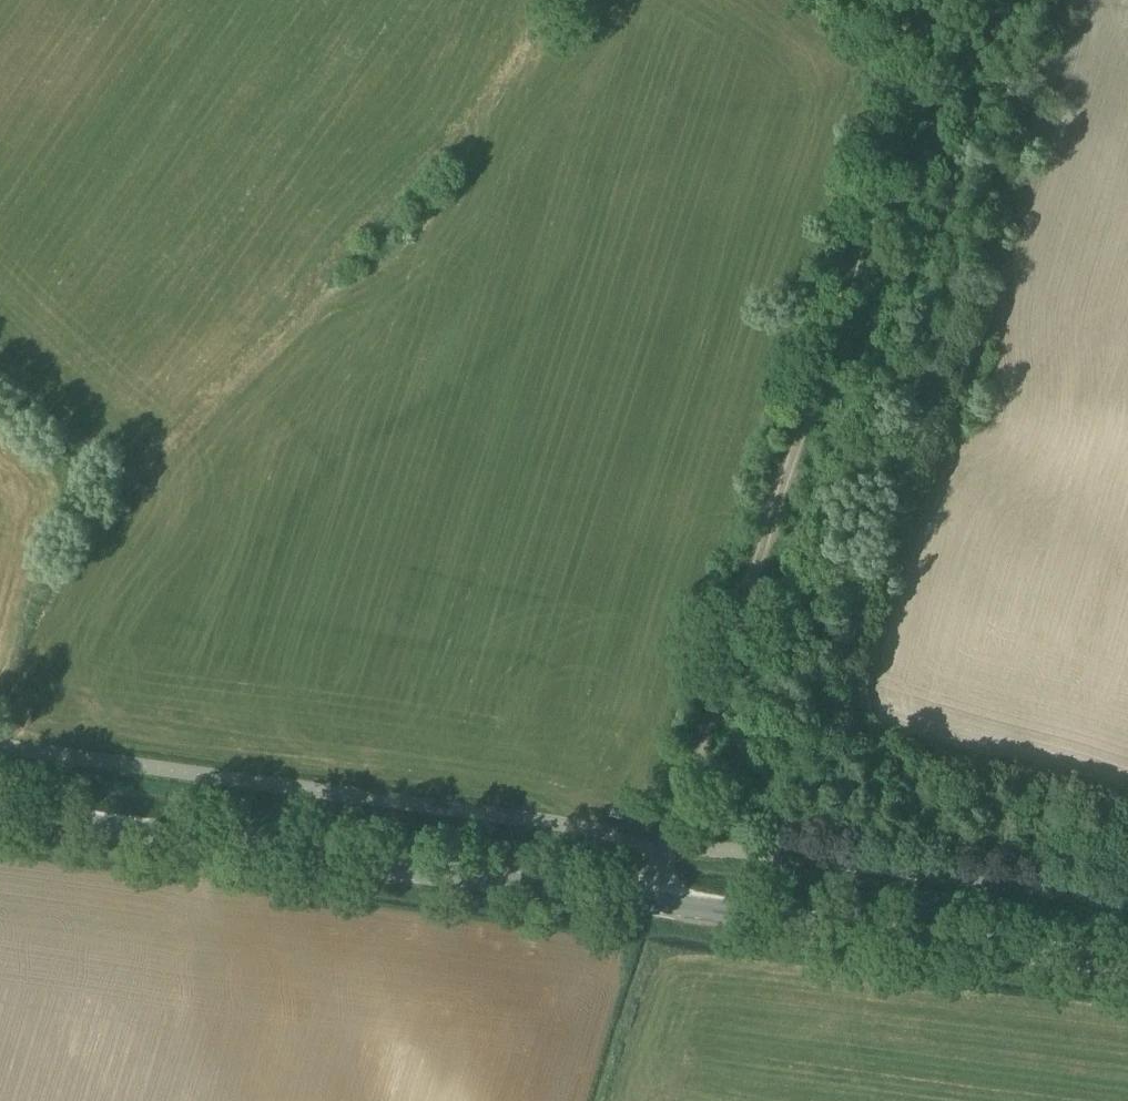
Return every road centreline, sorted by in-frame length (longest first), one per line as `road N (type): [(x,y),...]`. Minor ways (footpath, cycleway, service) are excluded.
road 1 (secondary): [(1127,968),(0,818)]

